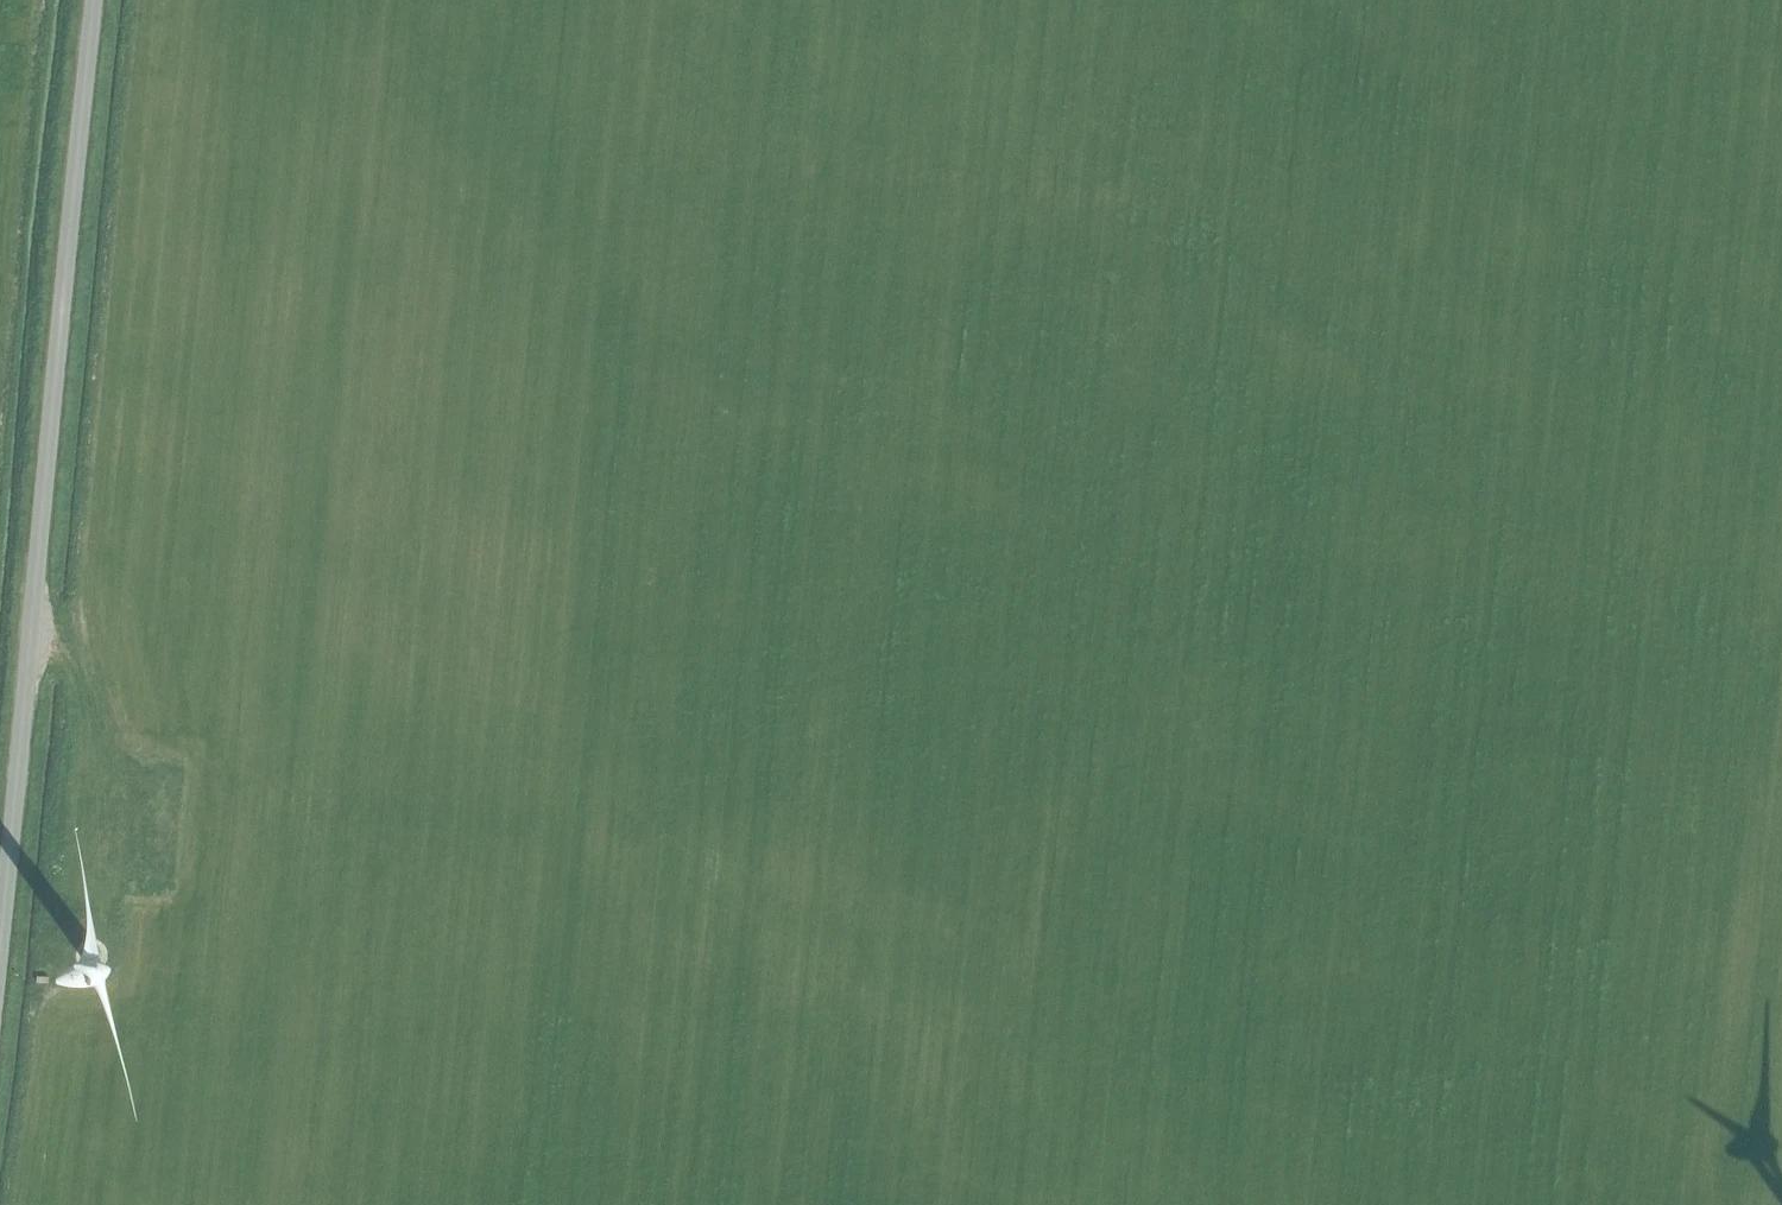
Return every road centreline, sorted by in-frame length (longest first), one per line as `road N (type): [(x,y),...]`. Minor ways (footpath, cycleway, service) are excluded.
road 1 (unclassified): [(0,930),(97,0)]

